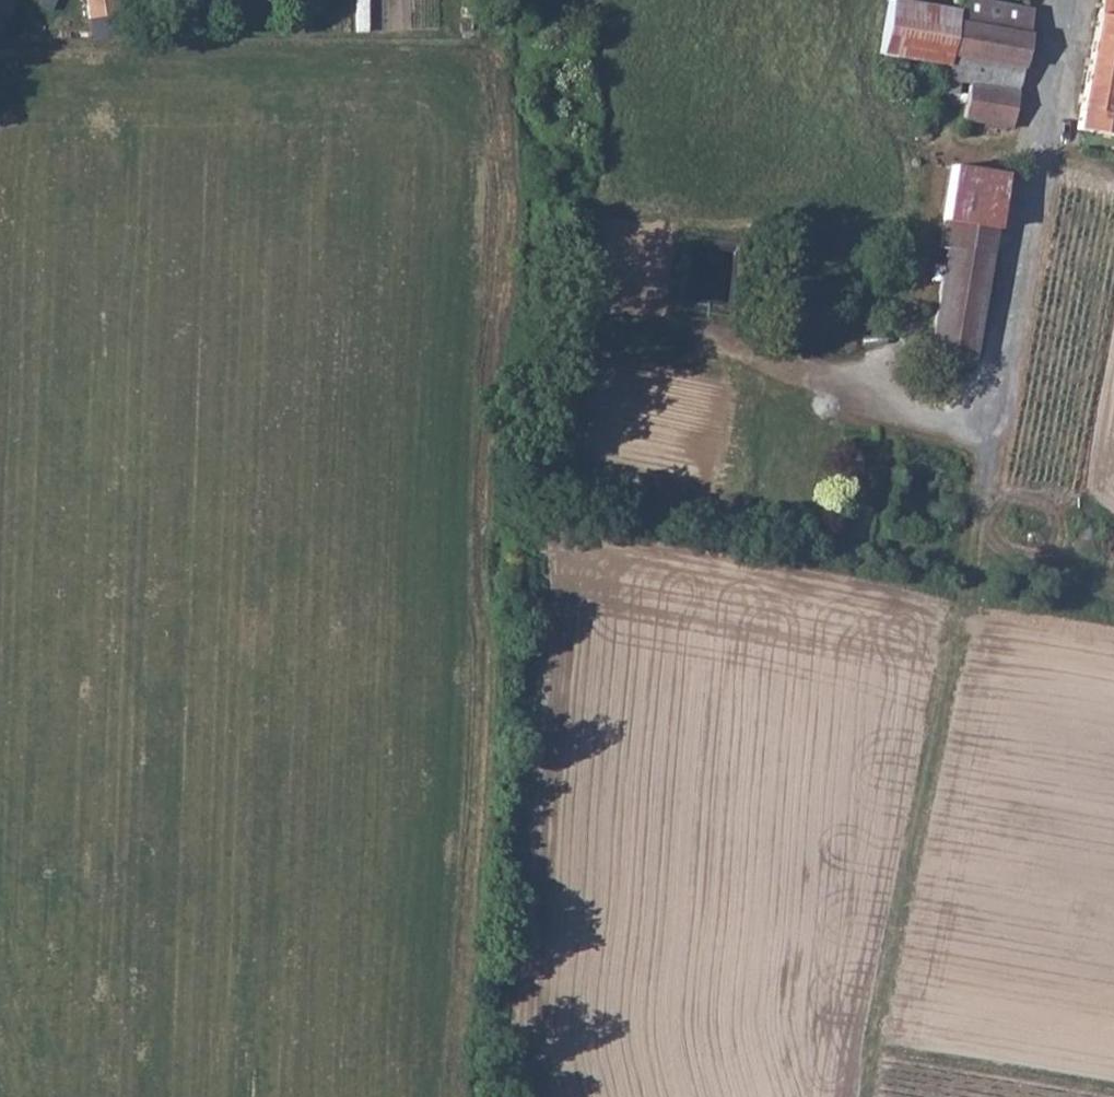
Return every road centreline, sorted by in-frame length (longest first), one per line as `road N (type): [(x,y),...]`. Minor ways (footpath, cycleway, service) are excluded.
road 1 (residential): [(1065,0),(972,531)]

